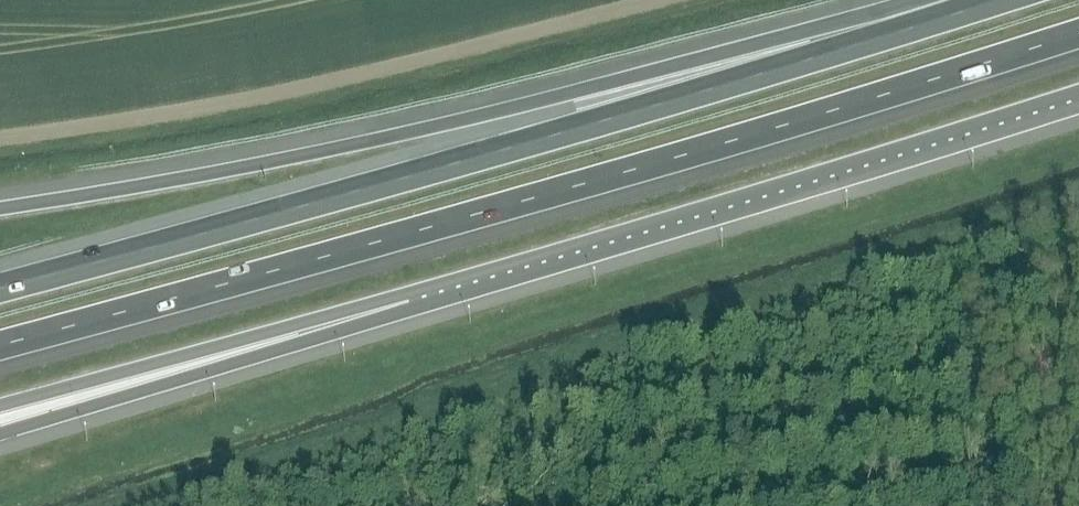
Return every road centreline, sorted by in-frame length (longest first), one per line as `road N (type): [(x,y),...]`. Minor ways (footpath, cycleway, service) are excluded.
road 1 (motorway): [(0,349),(1078,43)]
road 2 (motorway): [(982,3),(0,291)]
road 3 (motorway): [(982,3),(304,154),(0,207)]
road 4 (motorway): [(408,292),(1078,90)]
road 5 (motorway): [(0,431),(408,292)]
road 6 (motorway): [(0,404),(408,292)]

